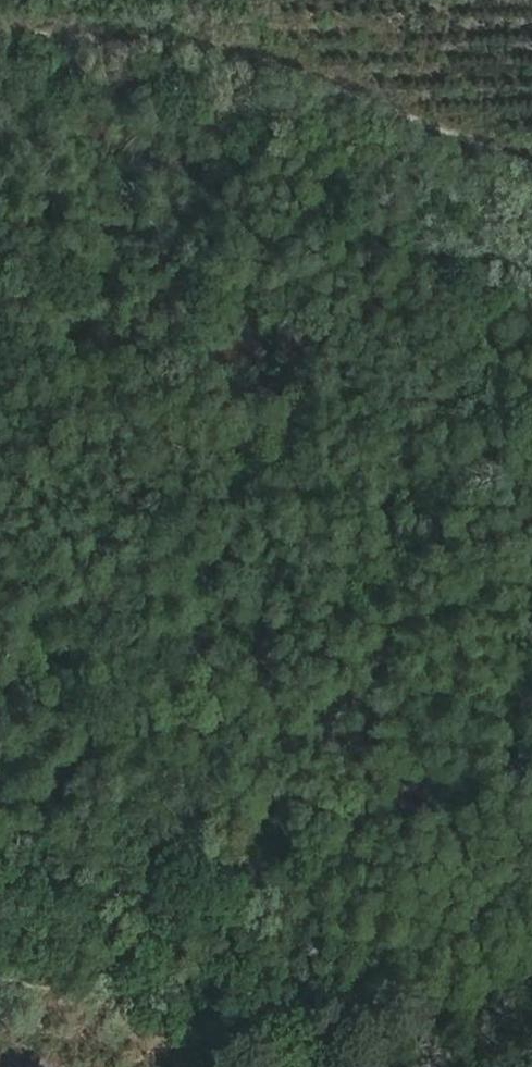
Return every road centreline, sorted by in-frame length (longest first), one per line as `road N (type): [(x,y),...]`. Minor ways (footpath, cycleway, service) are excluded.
road 1 (track): [(0,37),(206,37),(531,157)]

